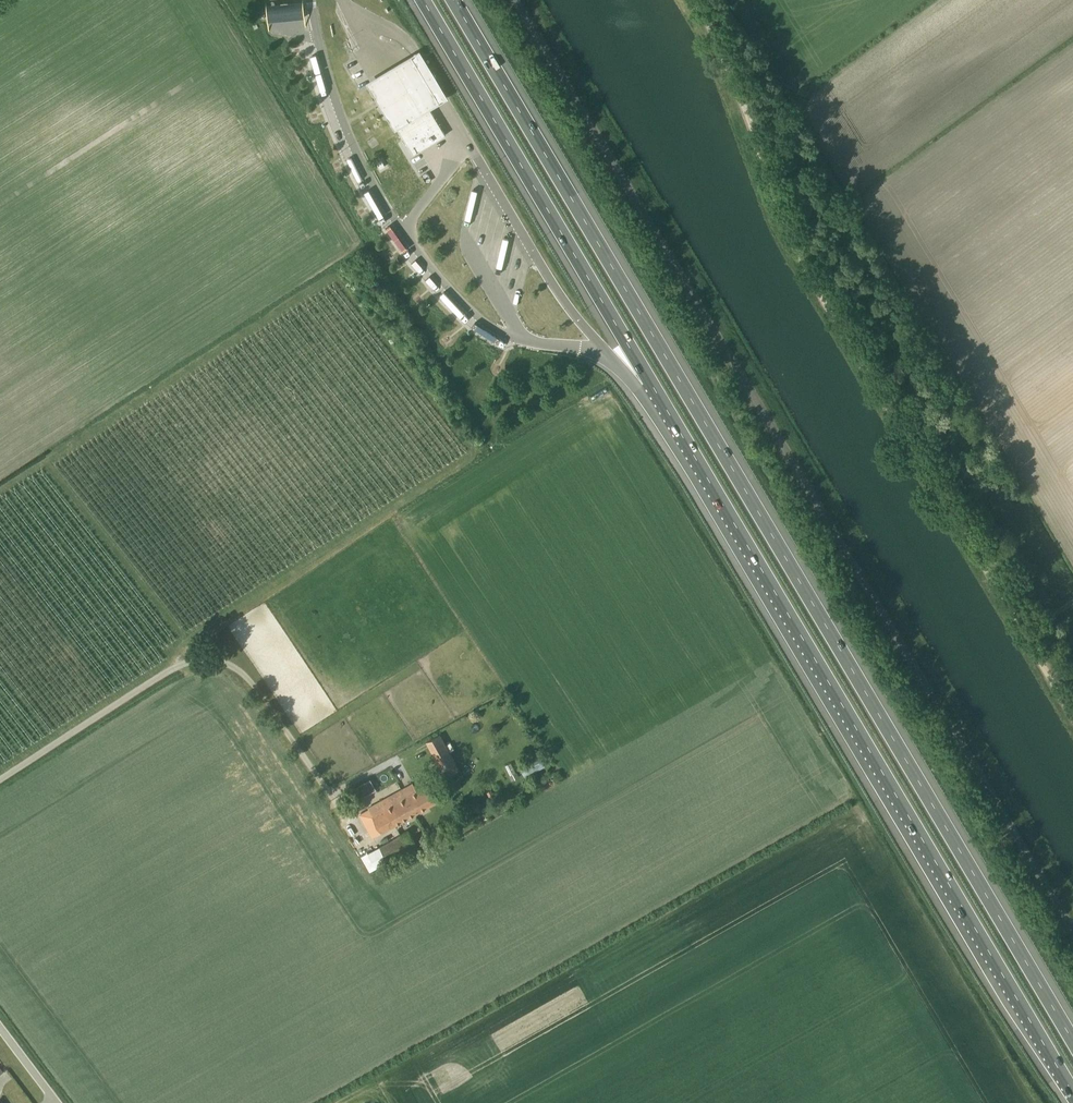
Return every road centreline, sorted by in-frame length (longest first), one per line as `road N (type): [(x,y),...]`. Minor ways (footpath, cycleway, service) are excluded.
road 1 (motorway): [(1072,1040),(458,0)]
road 2 (unclassified): [(1072,911),(533,0)]
road 3 (motorway): [(651,382),(1072,1092)]
road 4 (track): [(690,0),(805,272),(986,573)]
road 5 (unclassified): [(0,783),(200,658),(224,658),(246,668),(275,699),(347,808)]
road 6 (motorway): [(423,0),(651,382)]
road 7 (track): [(986,573),(1072,723)]

